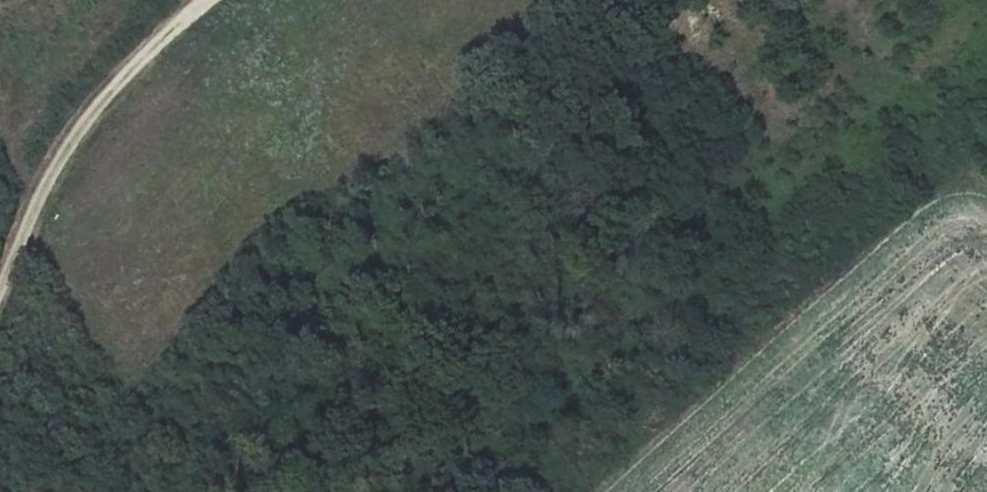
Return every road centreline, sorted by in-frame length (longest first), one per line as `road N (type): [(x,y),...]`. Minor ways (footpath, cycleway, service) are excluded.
road 1 (track): [(0,288),(45,190),(88,122),(202,0)]

